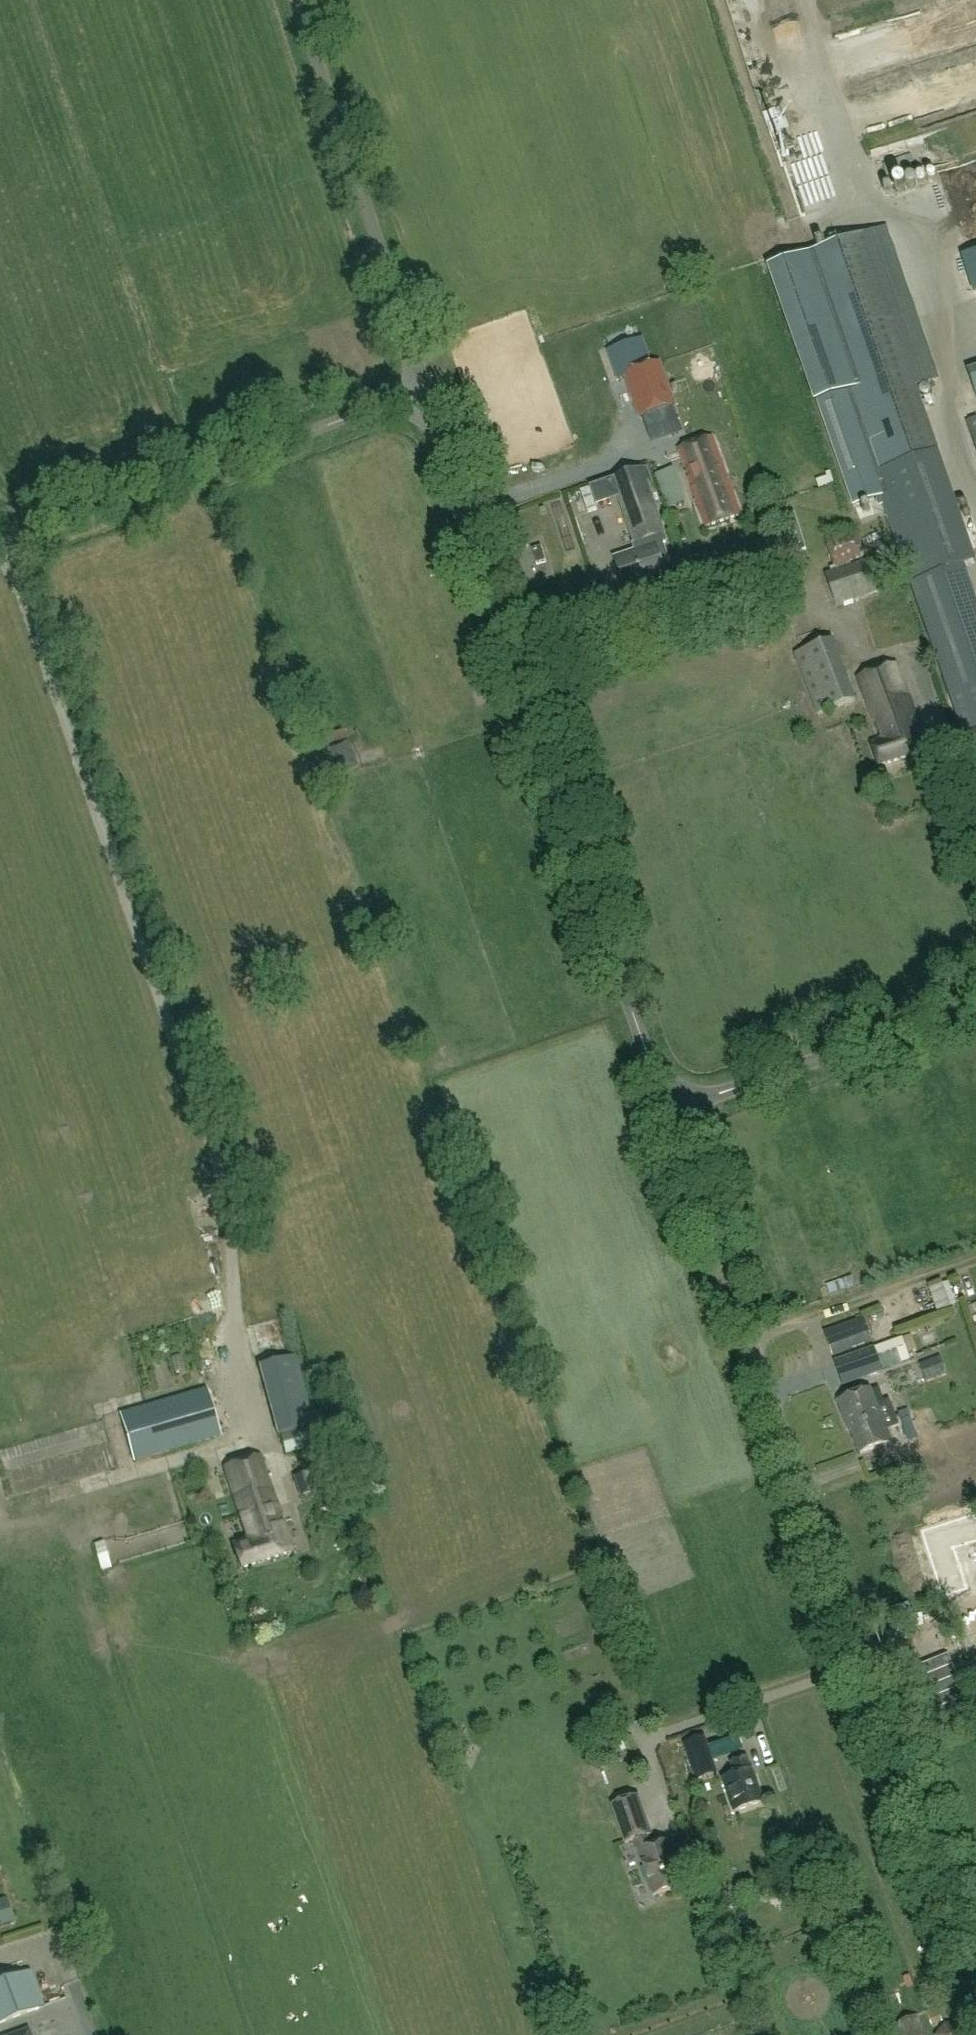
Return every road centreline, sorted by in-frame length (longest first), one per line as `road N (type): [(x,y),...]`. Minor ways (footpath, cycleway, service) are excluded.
road 1 (unclassified): [(975,1982),(667,1112)]
road 2 (unclassified): [(667,1112),(428,393)]
road 3 (unclassified): [(229,1196),(13,553)]
road 4 (unclassified): [(13,553),(428,393)]
road 5 (unclassified): [(428,393),(292,0)]
road 6 (unclassified): [(667,1112),(975,1000)]

